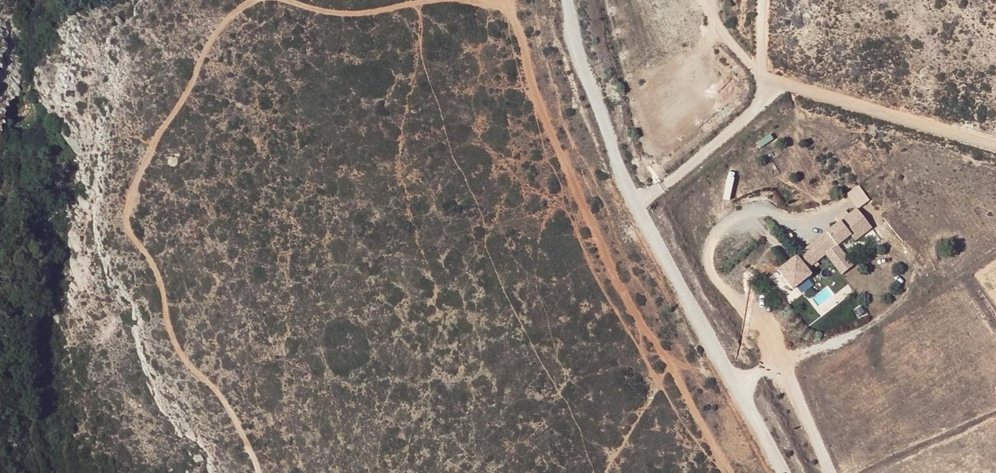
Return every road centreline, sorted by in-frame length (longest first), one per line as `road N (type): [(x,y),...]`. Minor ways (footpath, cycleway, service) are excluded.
road 1 (track): [(439,0),(510,6),(554,154),(739,472)]
road 2 (track): [(261,472),(230,394),(178,354),(160,276),(129,228),(132,195),(159,129),(208,39),(241,3),(268,0)]
road 3 (unclassified): [(568,0),(581,66),(645,223),(793,472)]
road 4 (track): [(300,0),(356,14),(422,0)]

